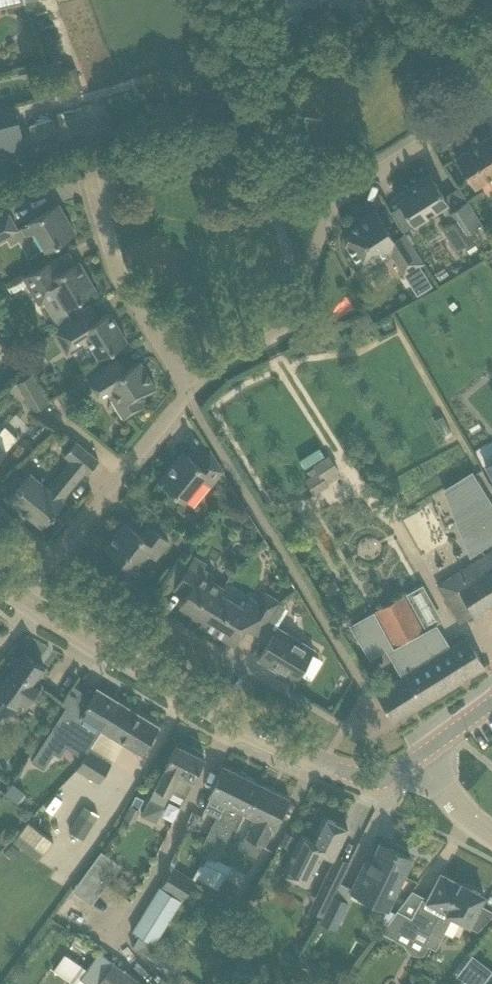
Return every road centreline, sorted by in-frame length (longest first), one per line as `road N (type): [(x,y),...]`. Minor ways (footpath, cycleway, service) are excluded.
road 1 (residential): [(184,389),(281,331),(335,203),(457,123),(491,83)]
road 2 (tertiary): [(420,756),(394,773),(358,776),(256,739),(35,612)]
road 3 (residential): [(19,601),(184,389)]
road 4 (residential): [(184,389),(123,282),(87,162)]

